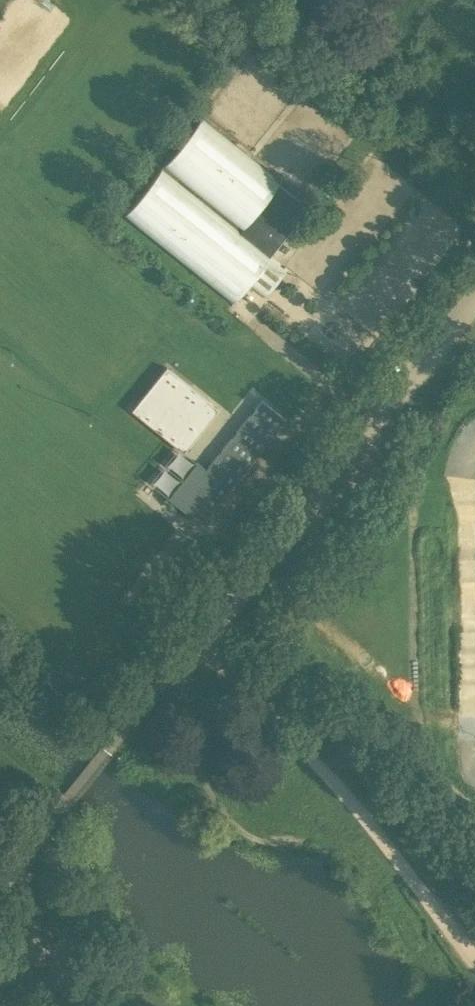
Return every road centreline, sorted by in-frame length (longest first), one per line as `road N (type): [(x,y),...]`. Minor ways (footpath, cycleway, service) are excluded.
road 1 (residential): [(15,1005),(25,958),(18,862)]

